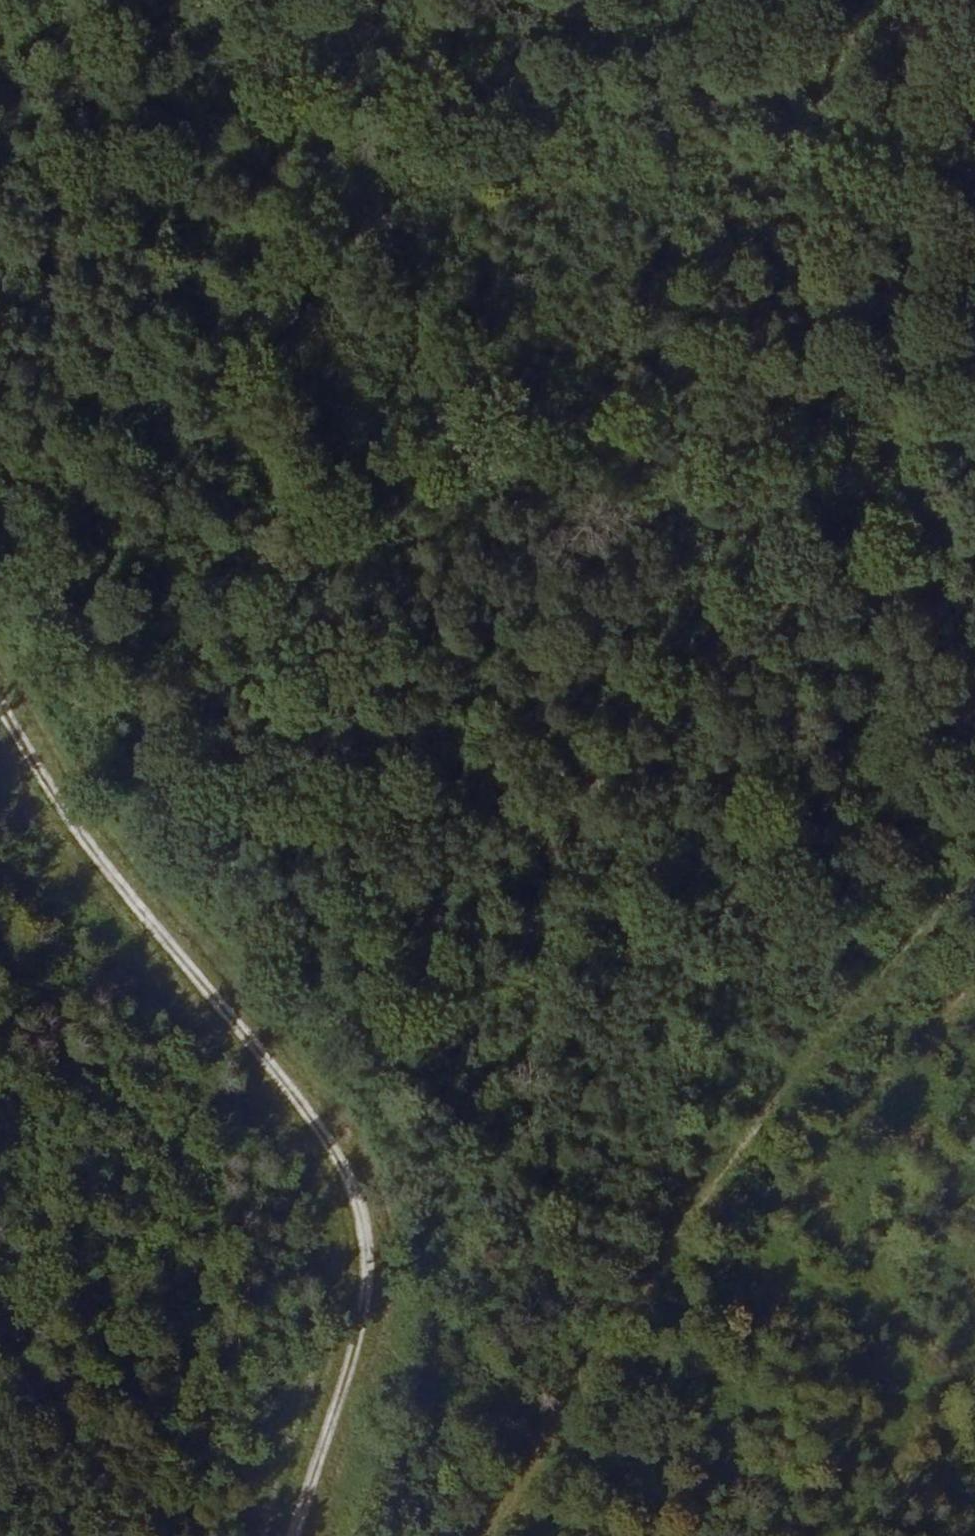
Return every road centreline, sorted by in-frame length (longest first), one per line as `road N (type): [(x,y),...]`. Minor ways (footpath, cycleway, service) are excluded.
road 1 (track): [(0,711),(108,877),(329,1150),(364,1216),(370,1285),(356,1356),(298,1535)]
road 2 (track): [(974,896),(626,1313),(478,1535)]

